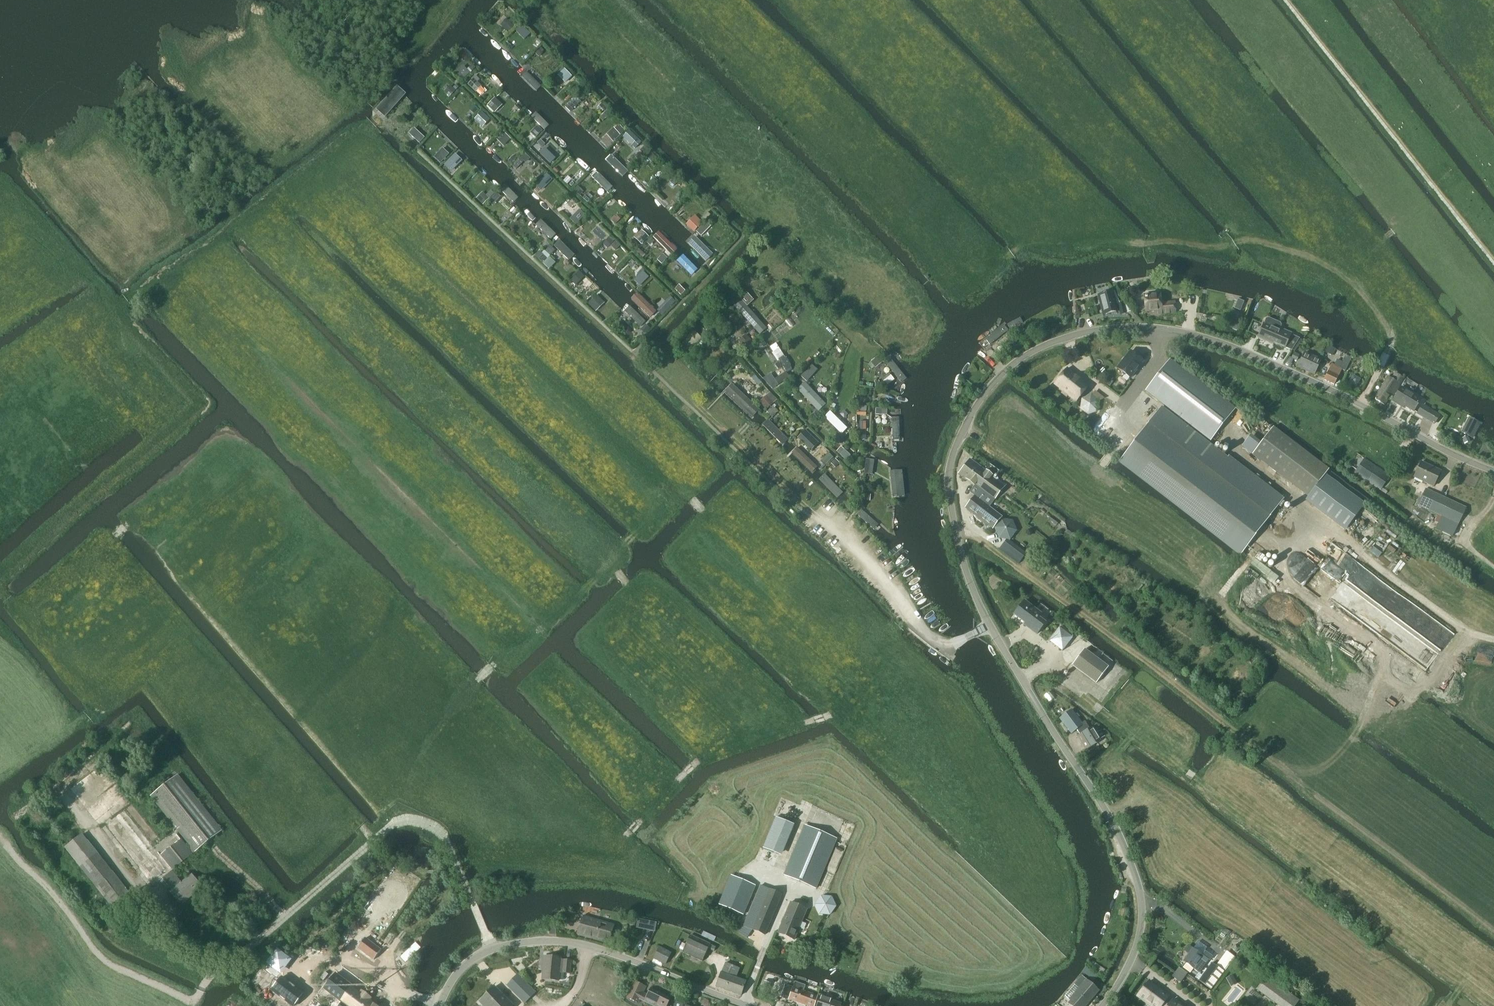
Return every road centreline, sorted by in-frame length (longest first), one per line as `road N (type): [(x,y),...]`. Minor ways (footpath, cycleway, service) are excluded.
road 1 (tertiary): [(1104,1005),(1140,940),(1143,902),(1122,840),(990,626),(971,583),(948,487),(963,432),(993,385),(1028,355),(1063,340),(1157,328),(1245,352),(1493,471)]
road 2 (track): [(1360,405),(1389,331),(1356,287),(1303,255),(1244,242),(1114,242),(1023,248),(1007,258)]
road 3 (track): [(1137,432),(1265,529),(1370,527),(1493,608)]
road 4 (tertiary): [(440,1005),(459,972),(482,954),(557,941),(742,1005)]
road 5 (track): [(1240,611),(963,432)]
road 6 (track): [(0,838),(109,965),(194,1004),(207,977)]
road 7 (track): [(1354,739),(1390,655),(1270,567)]
road 8 (track): [(289,914),(241,953),(215,957),(187,947),(153,905)]

